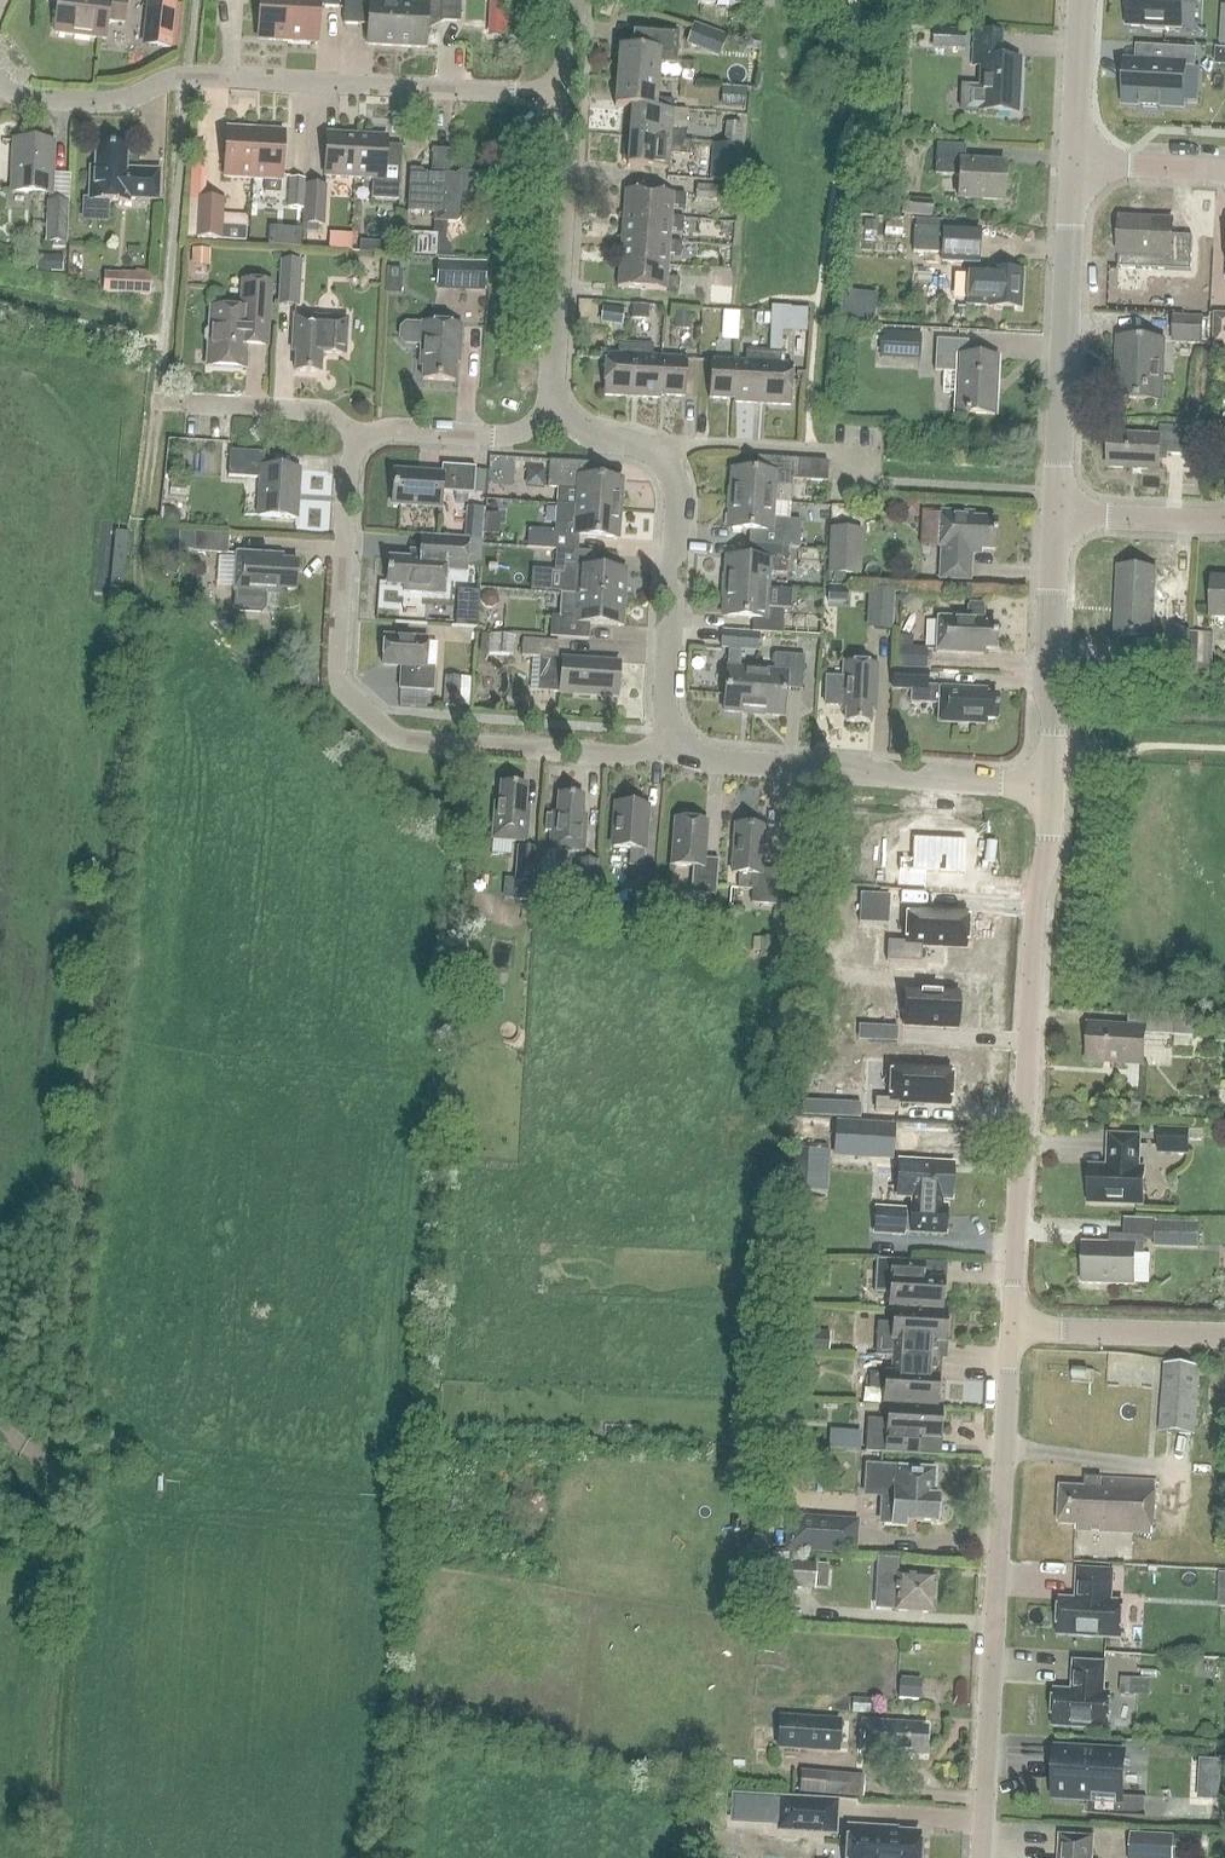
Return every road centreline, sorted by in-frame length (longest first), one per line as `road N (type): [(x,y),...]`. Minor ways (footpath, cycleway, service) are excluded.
road 1 (residential): [(672,739),(614,753),(415,739),(368,715),(346,684),(339,646),(352,449),(360,431)]
road 2 (residential): [(559,95),(189,70),(107,103),(50,99),(0,79)]
road 3 (tertiary): [(1015,1328),(1037,888),(1051,782)]
road 4 (tertiary): [(985,1857),(1015,1328)]
road 5 (residential): [(1051,782),(734,761),(672,739)]
road 6 (tertiary): [(1058,513),(1074,164)]
road 7 (residential): [(555,414),(559,95)]
road 8 (residential): [(672,739),(664,712),(674,490),(658,459)]
road 9 (tertiary): [(1051,782),(1058,513)]
road 10 (residential): [(1015,1328),(1224,1334)]
road 11 (residential): [(360,431),(323,412),(158,401)]
road 12 (residential): [(555,414),(504,436),(360,431)]
road 13 (residential): [(839,450),(692,441),(658,459)]
road 14 (residential): [(1224,518),(1058,513)]
road 15 (tertiary): [(1074,164),(1082,0)]
road 16 (residential): [(1074,164),(1224,172)]

